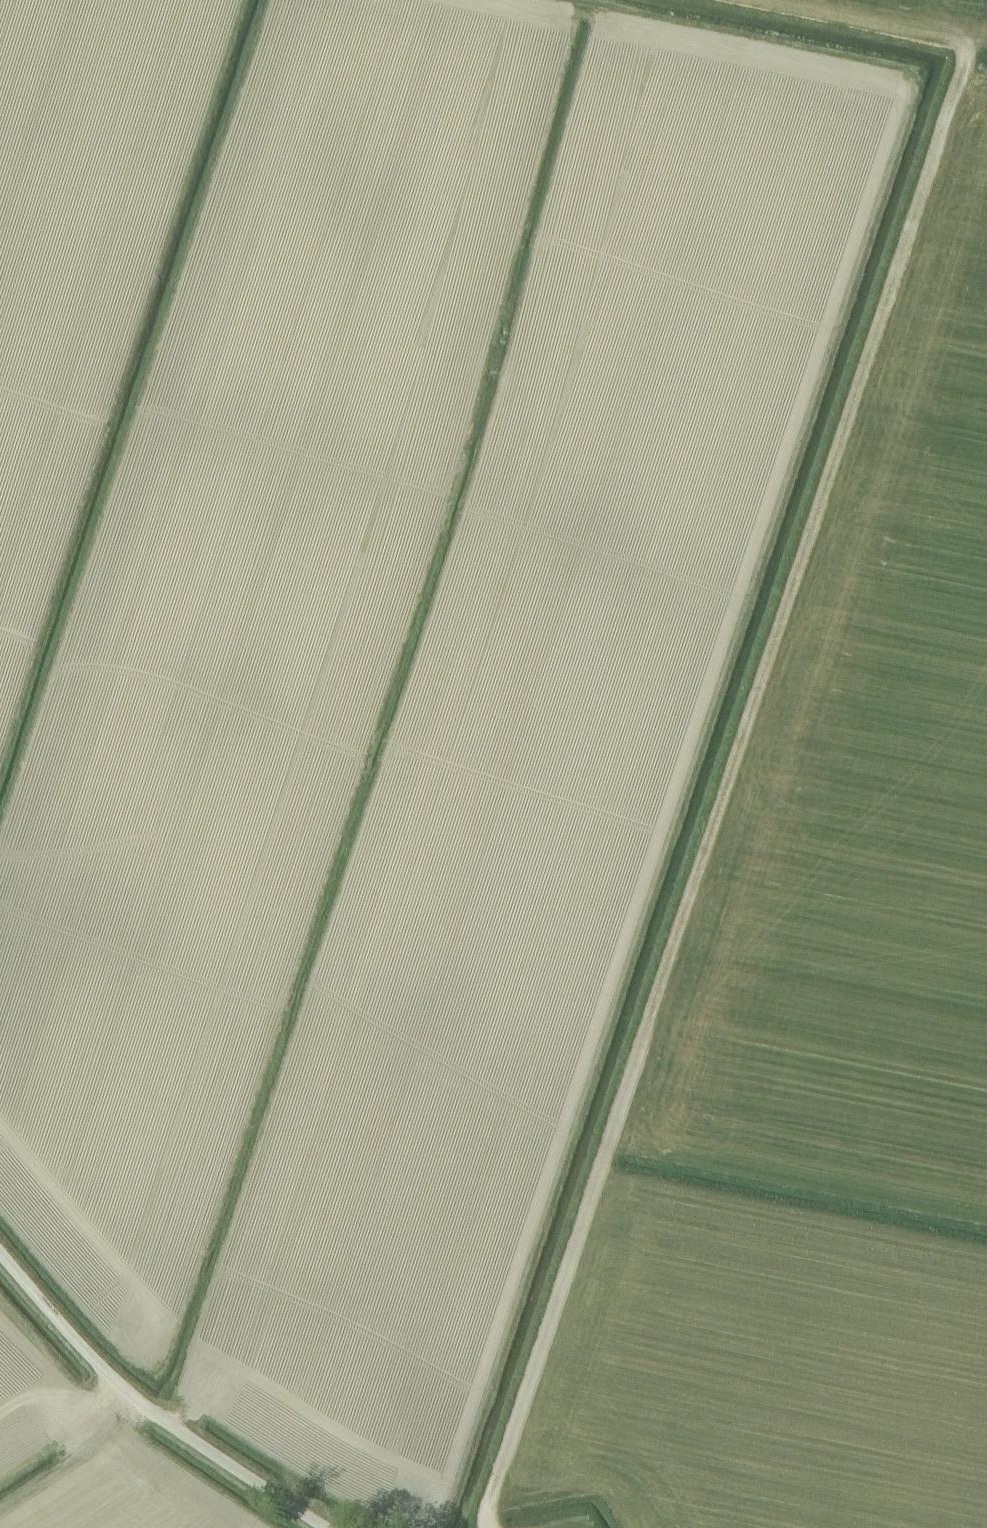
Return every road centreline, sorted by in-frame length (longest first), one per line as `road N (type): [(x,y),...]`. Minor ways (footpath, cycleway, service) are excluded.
road 1 (track): [(486,1527),(967,66)]
road 2 (unclassified): [(327,1527),(119,1383),(0,1250)]

